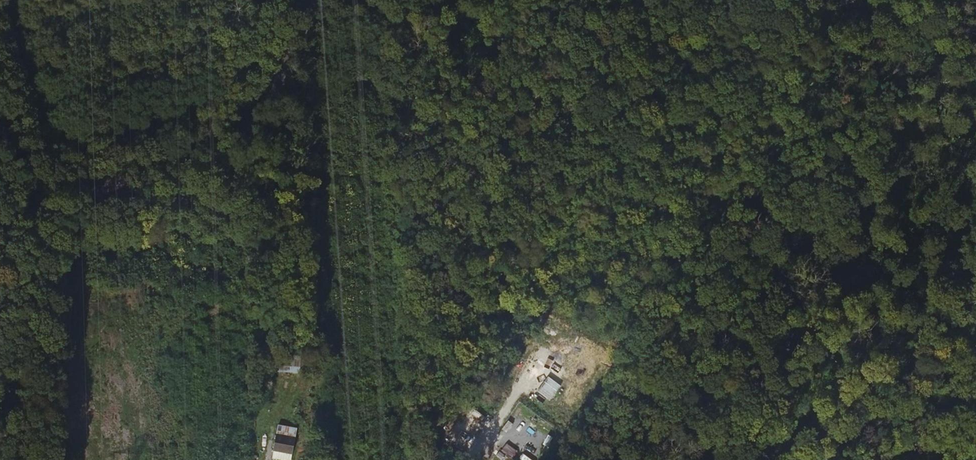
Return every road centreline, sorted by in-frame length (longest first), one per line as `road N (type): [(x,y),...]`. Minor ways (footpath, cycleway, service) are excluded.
road 1 (unclassified): [(0,220),(207,148),(251,122),(297,55),(316,0)]

